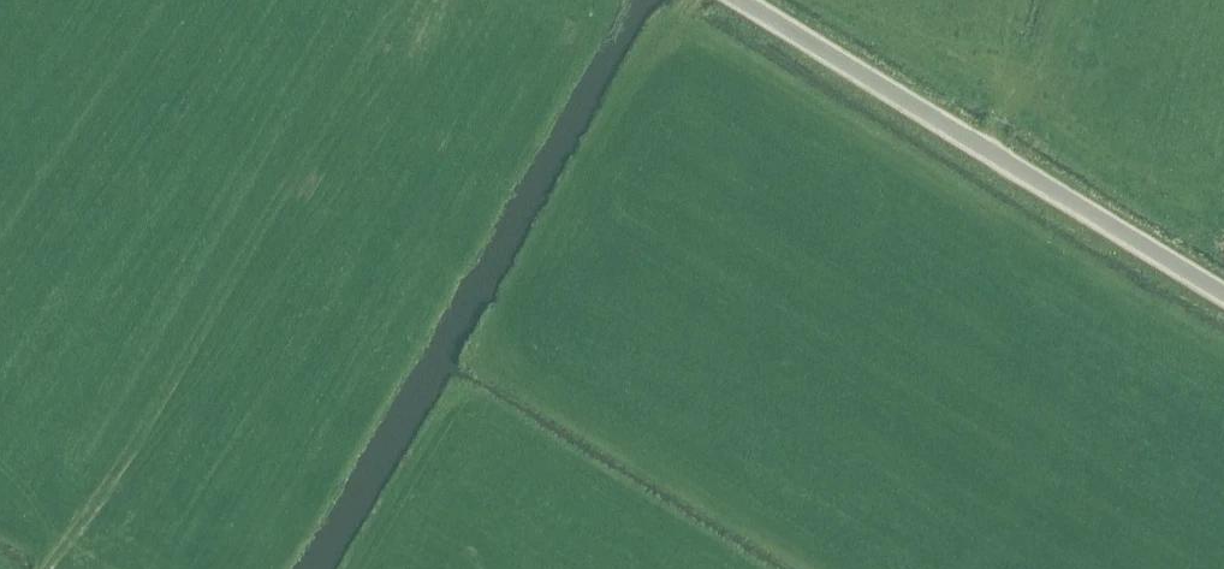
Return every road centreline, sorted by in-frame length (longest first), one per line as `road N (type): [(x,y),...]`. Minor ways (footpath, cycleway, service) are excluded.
road 1 (unclassified): [(1223,293),(742,0)]

